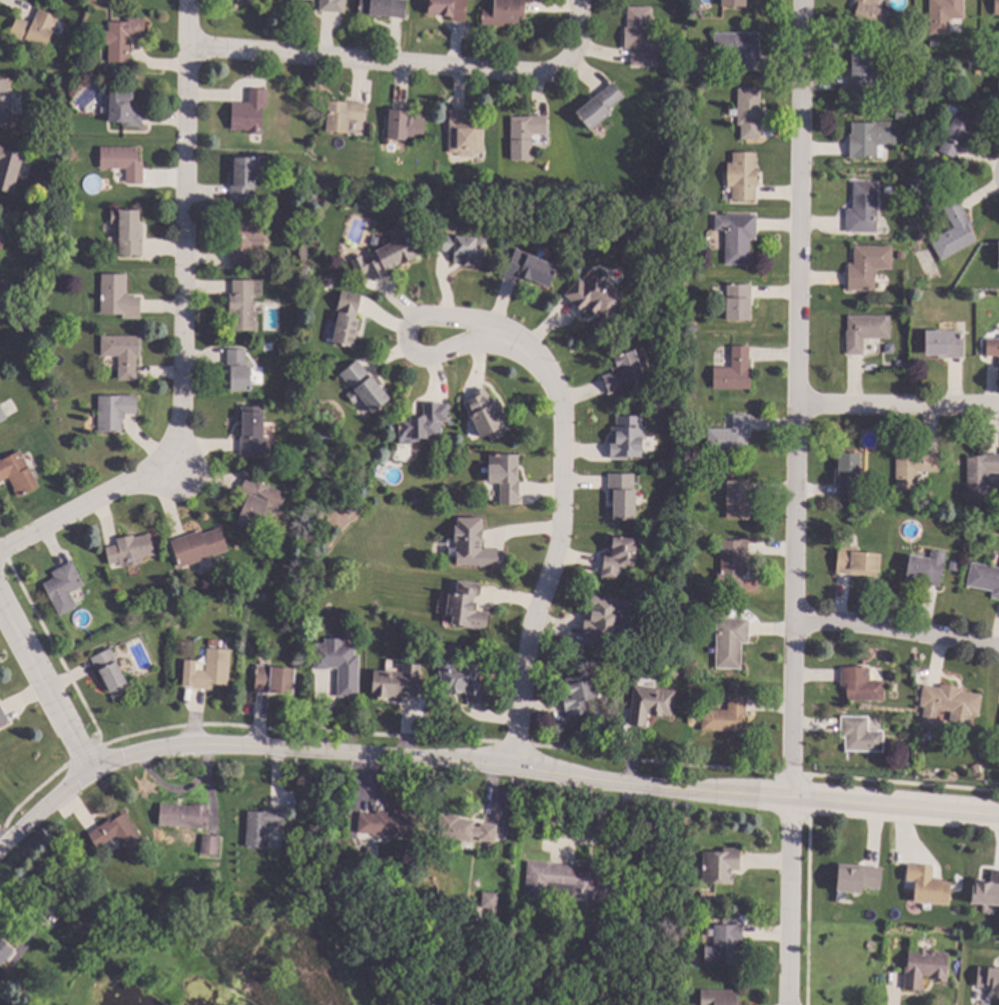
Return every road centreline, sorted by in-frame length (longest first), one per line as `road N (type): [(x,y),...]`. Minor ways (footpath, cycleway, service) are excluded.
road 1 (residential): [(998,818),(183,744),(92,768),(0,849)]
road 2 (residential): [(805,0),(787,1004)]
road 3 (residential): [(0,553),(176,461),(189,0)]
road 4 (residential): [(510,769),(531,626),(557,556),(561,397),(543,362),(496,330)]
road 5 (residential): [(189,48),(538,75),(571,63),(581,23),(577,0)]
road 6 (residential): [(496,330),(448,317),(419,321),(405,331),(406,351),(420,360),(448,355),(496,330)]
road 7 (residential): [(998,651),(794,619)]
road 8 (residential): [(998,399),(800,397)]
road 9 (residential): [(92,768),(0,600)]

